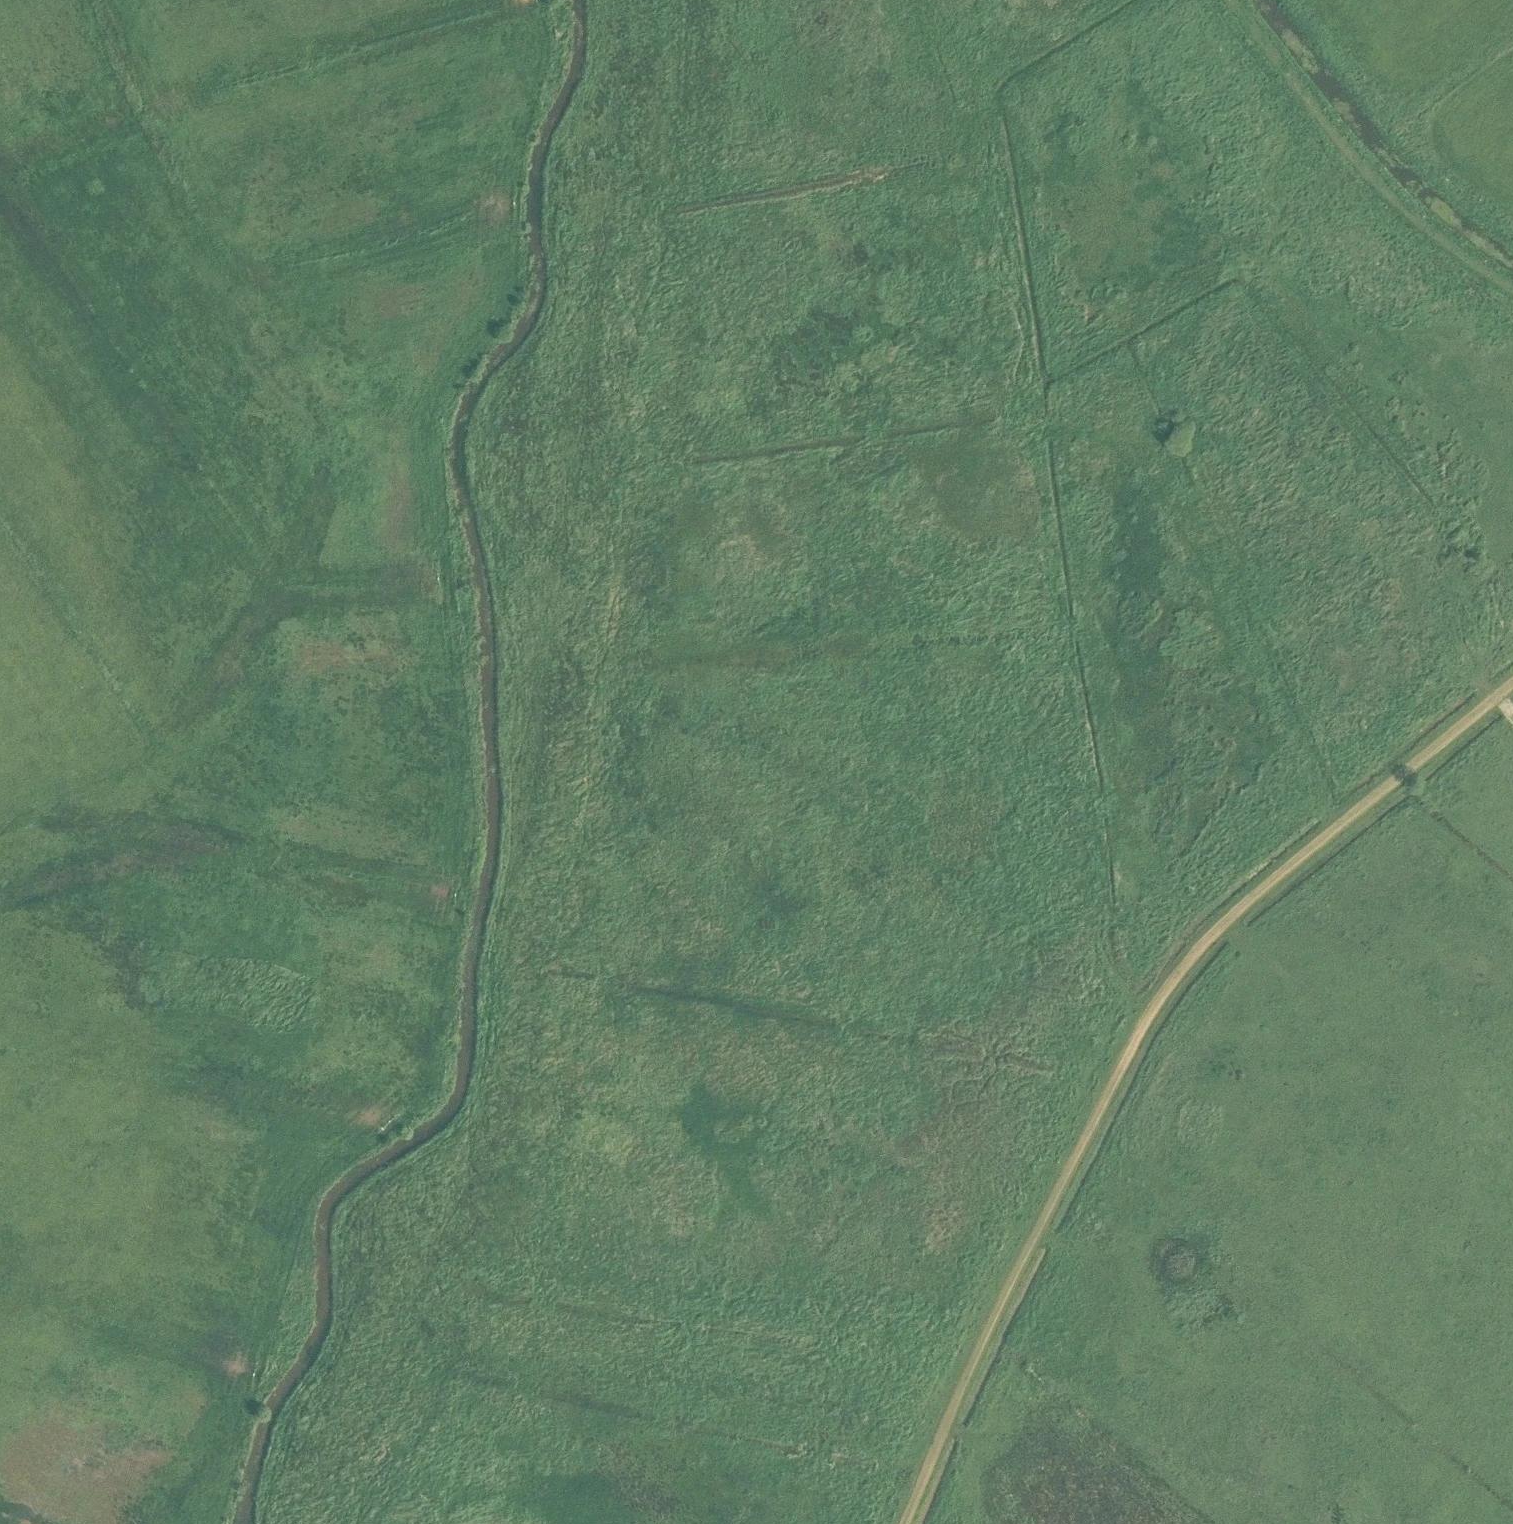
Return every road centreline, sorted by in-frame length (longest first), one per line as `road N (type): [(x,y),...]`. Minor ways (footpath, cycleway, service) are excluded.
road 1 (track): [(902,1523),(956,1396),(1123,1058),(1178,966),(1233,911),(1512,681)]

